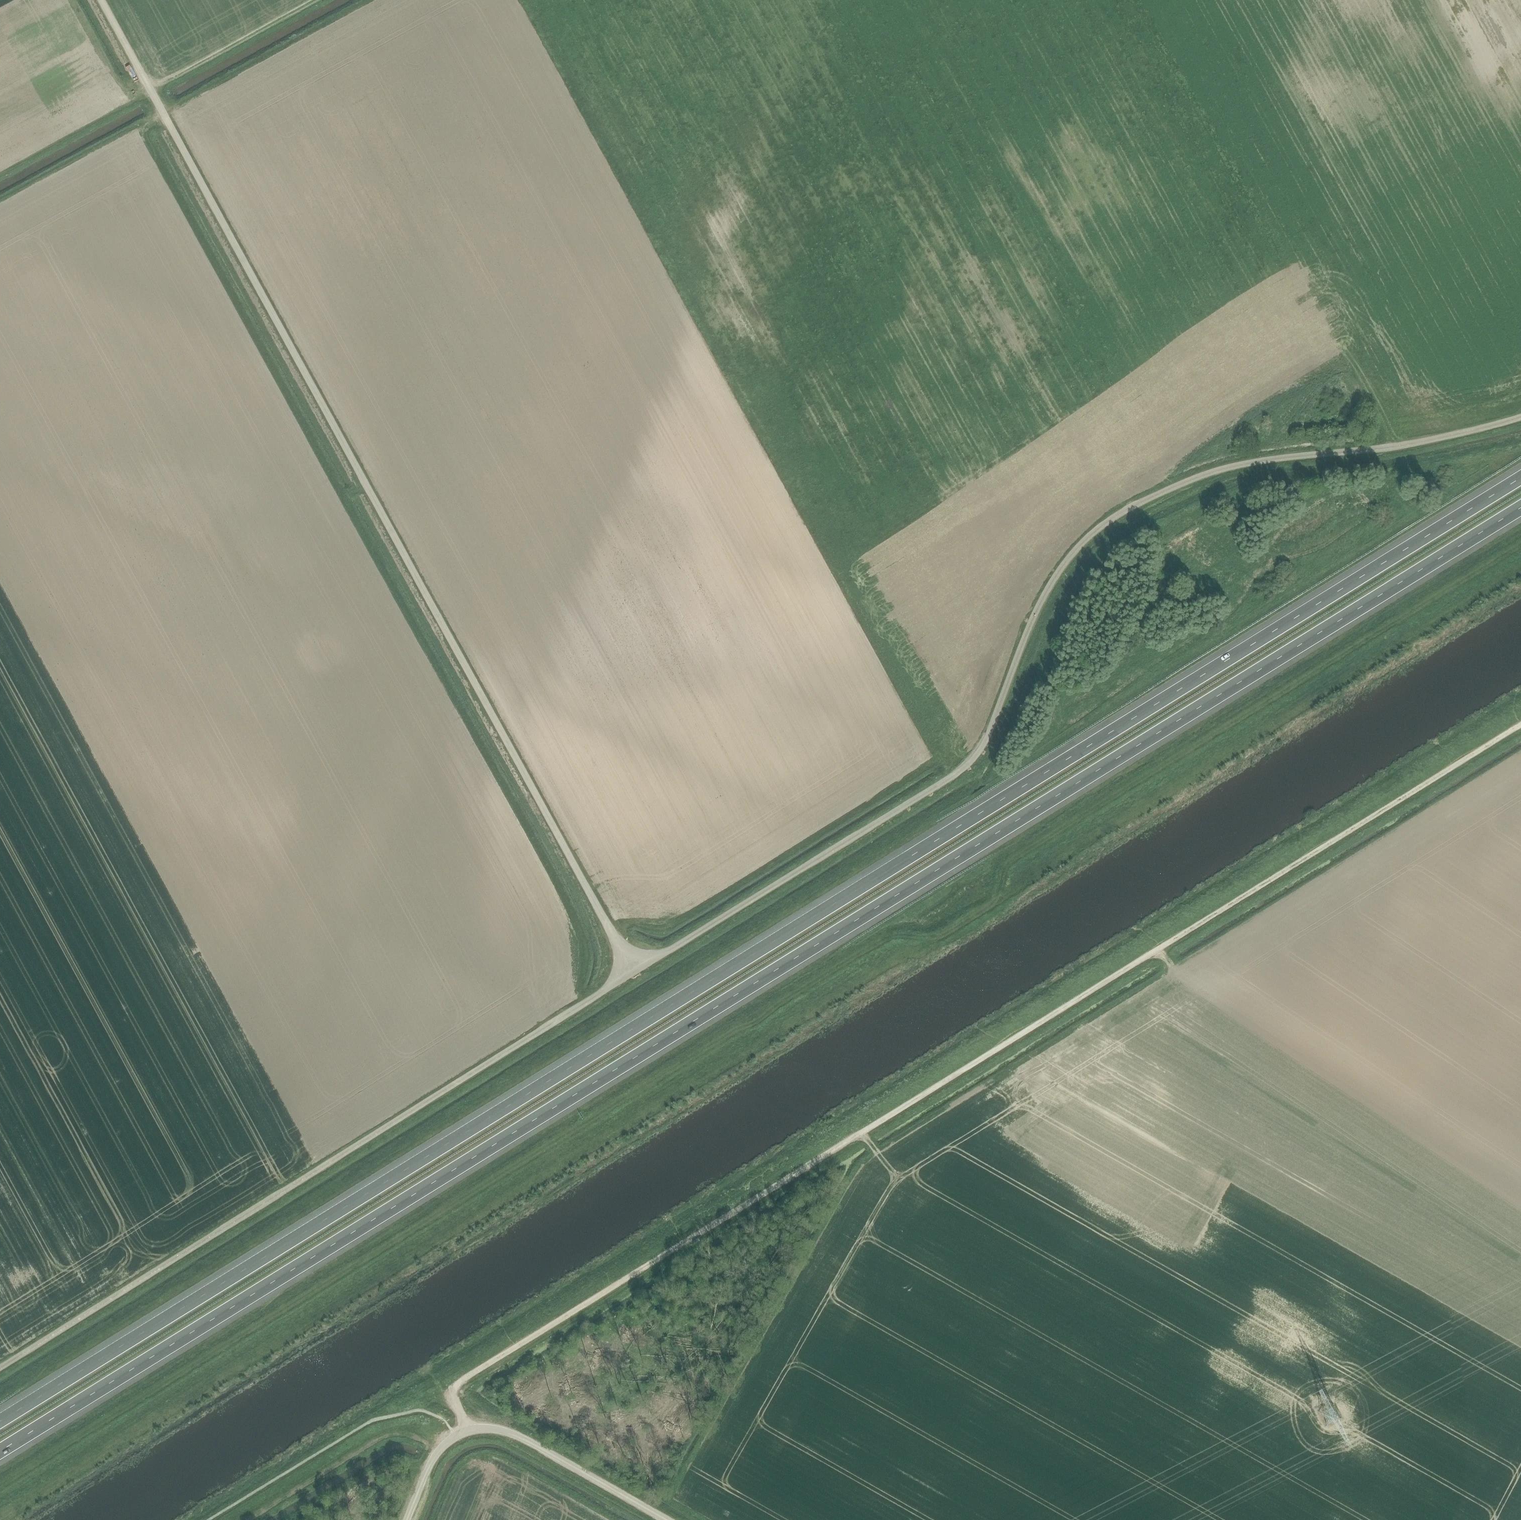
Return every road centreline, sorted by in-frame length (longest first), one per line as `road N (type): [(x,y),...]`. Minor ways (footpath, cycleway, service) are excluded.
road 1 (motorway): [(0,1450),(1520,506)]
road 2 (motorway): [(1520,479),(0,1421)]
road 3 (unclassified): [(468,1430),(454,1398),(461,1380),(1520,725)]
road 4 (unclassified): [(635,971),(102,0)]
road 5 (unclassified): [(635,971),(969,764),(1054,578),(1122,512),(1234,466),(1416,442),(1520,417)]
road 6 (unclassified): [(0,1366),(635,971)]
road 7 (unclassified): [(667,1519),(515,1434),(468,1430)]

